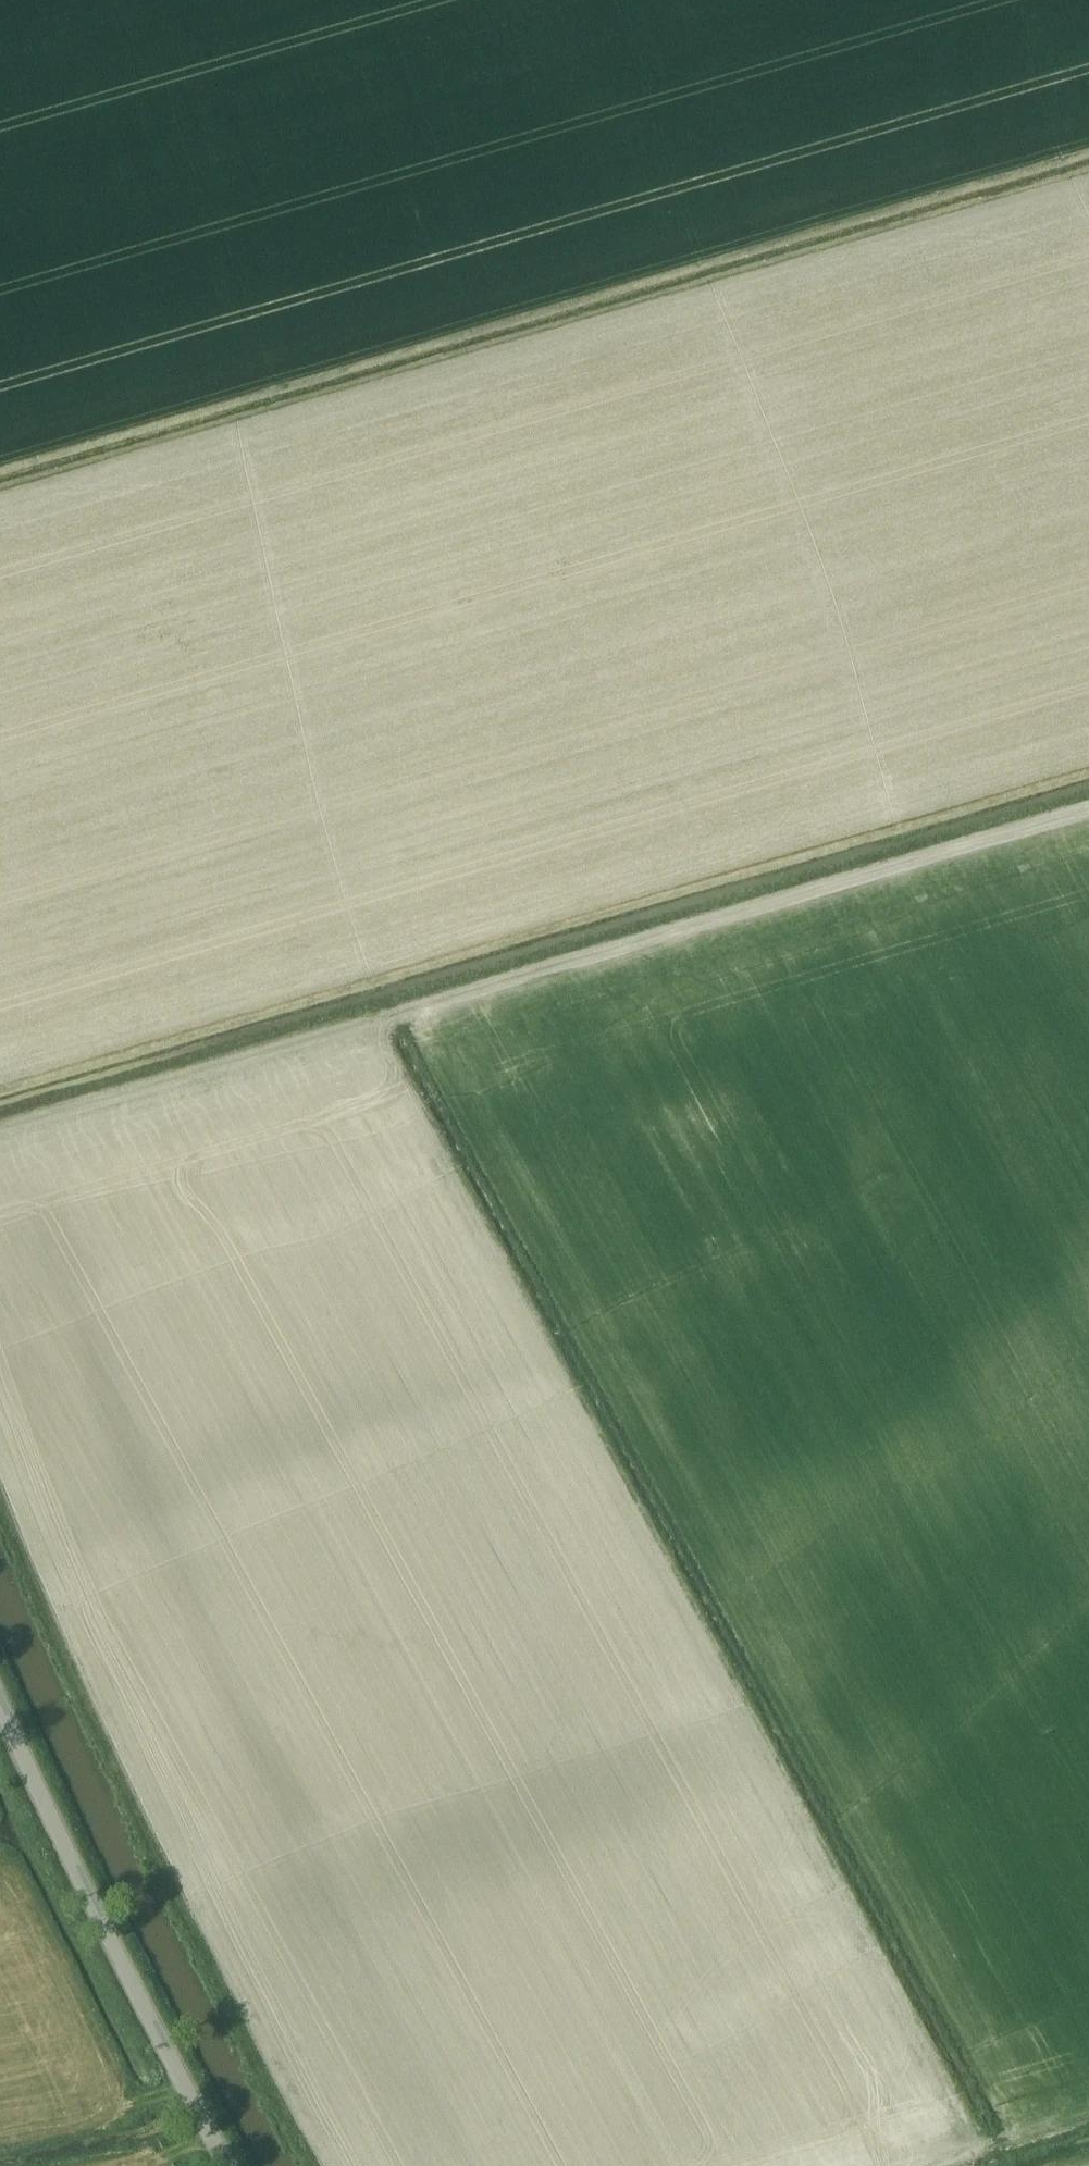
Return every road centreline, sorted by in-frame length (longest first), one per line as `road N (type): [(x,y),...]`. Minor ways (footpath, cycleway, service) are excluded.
road 1 (tertiary): [(229,2165),(95,1909),(0,1704)]

